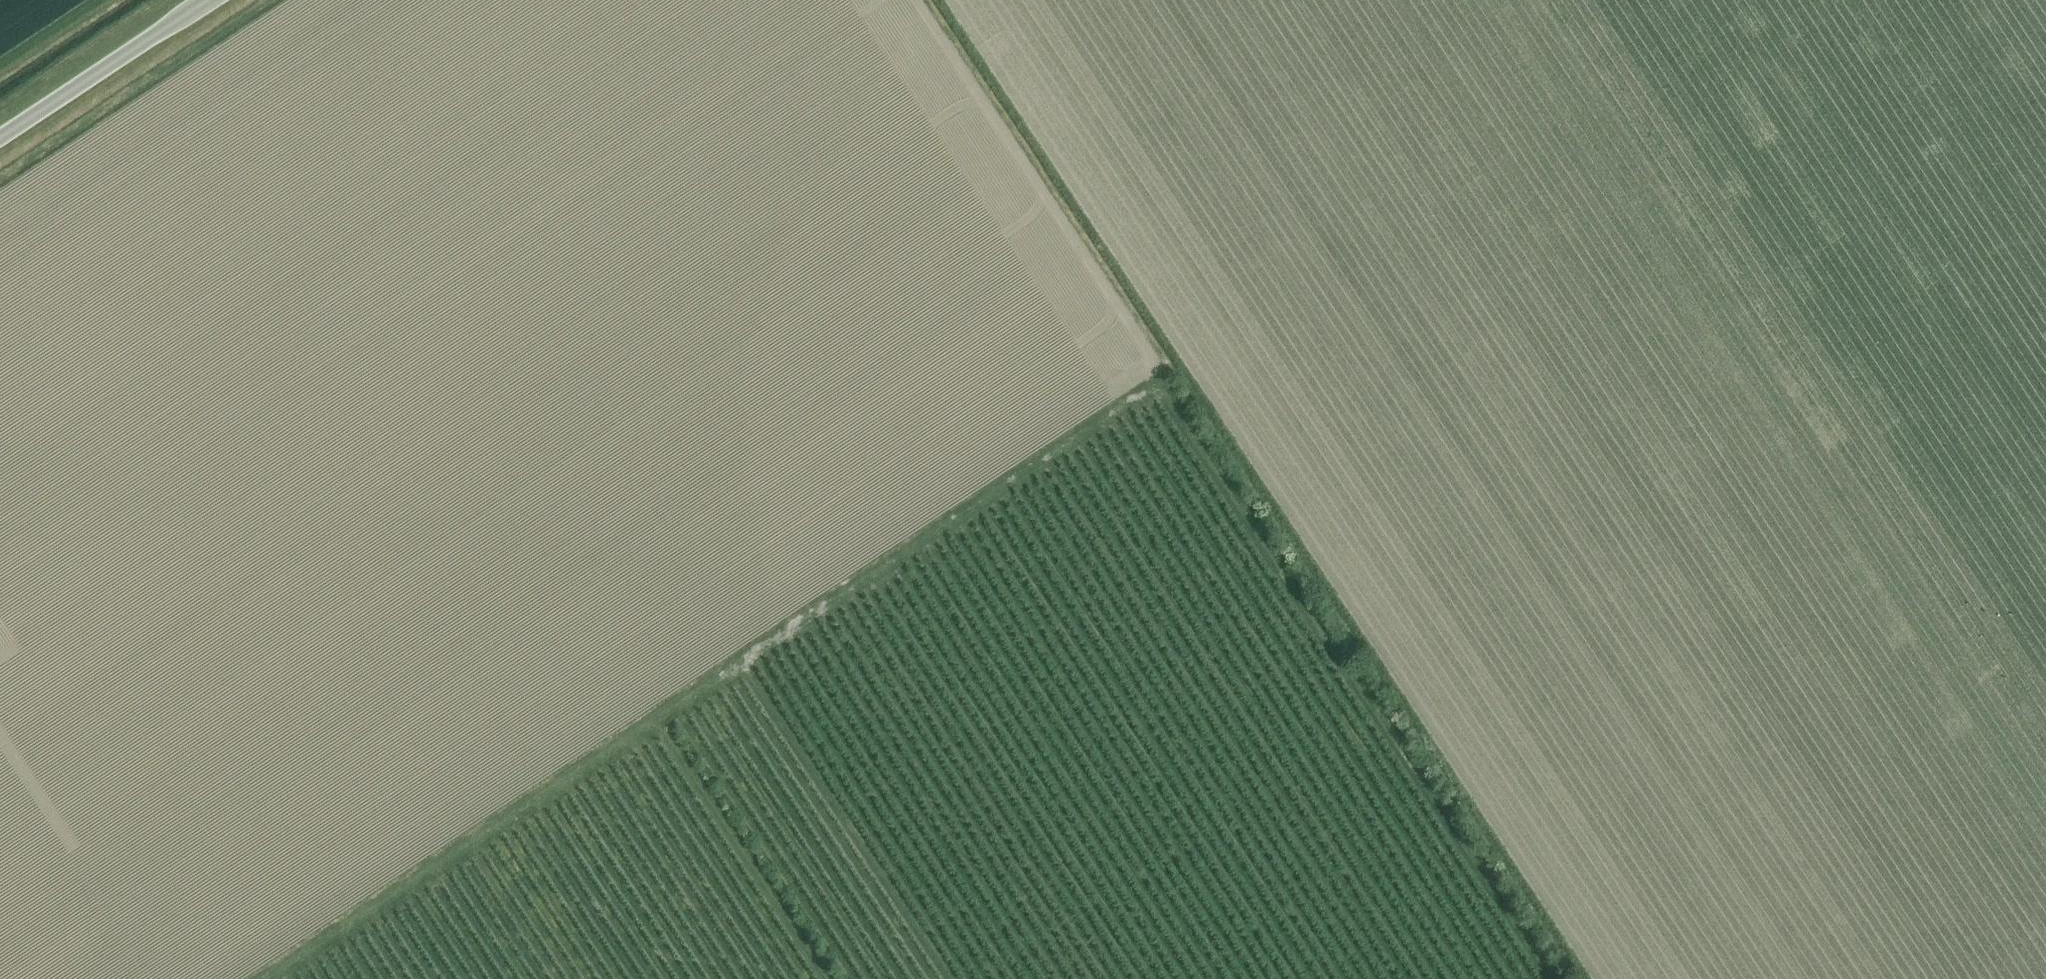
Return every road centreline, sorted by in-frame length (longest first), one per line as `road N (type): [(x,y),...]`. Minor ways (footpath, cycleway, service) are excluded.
road 1 (unclassified): [(0,135),(203,0)]

